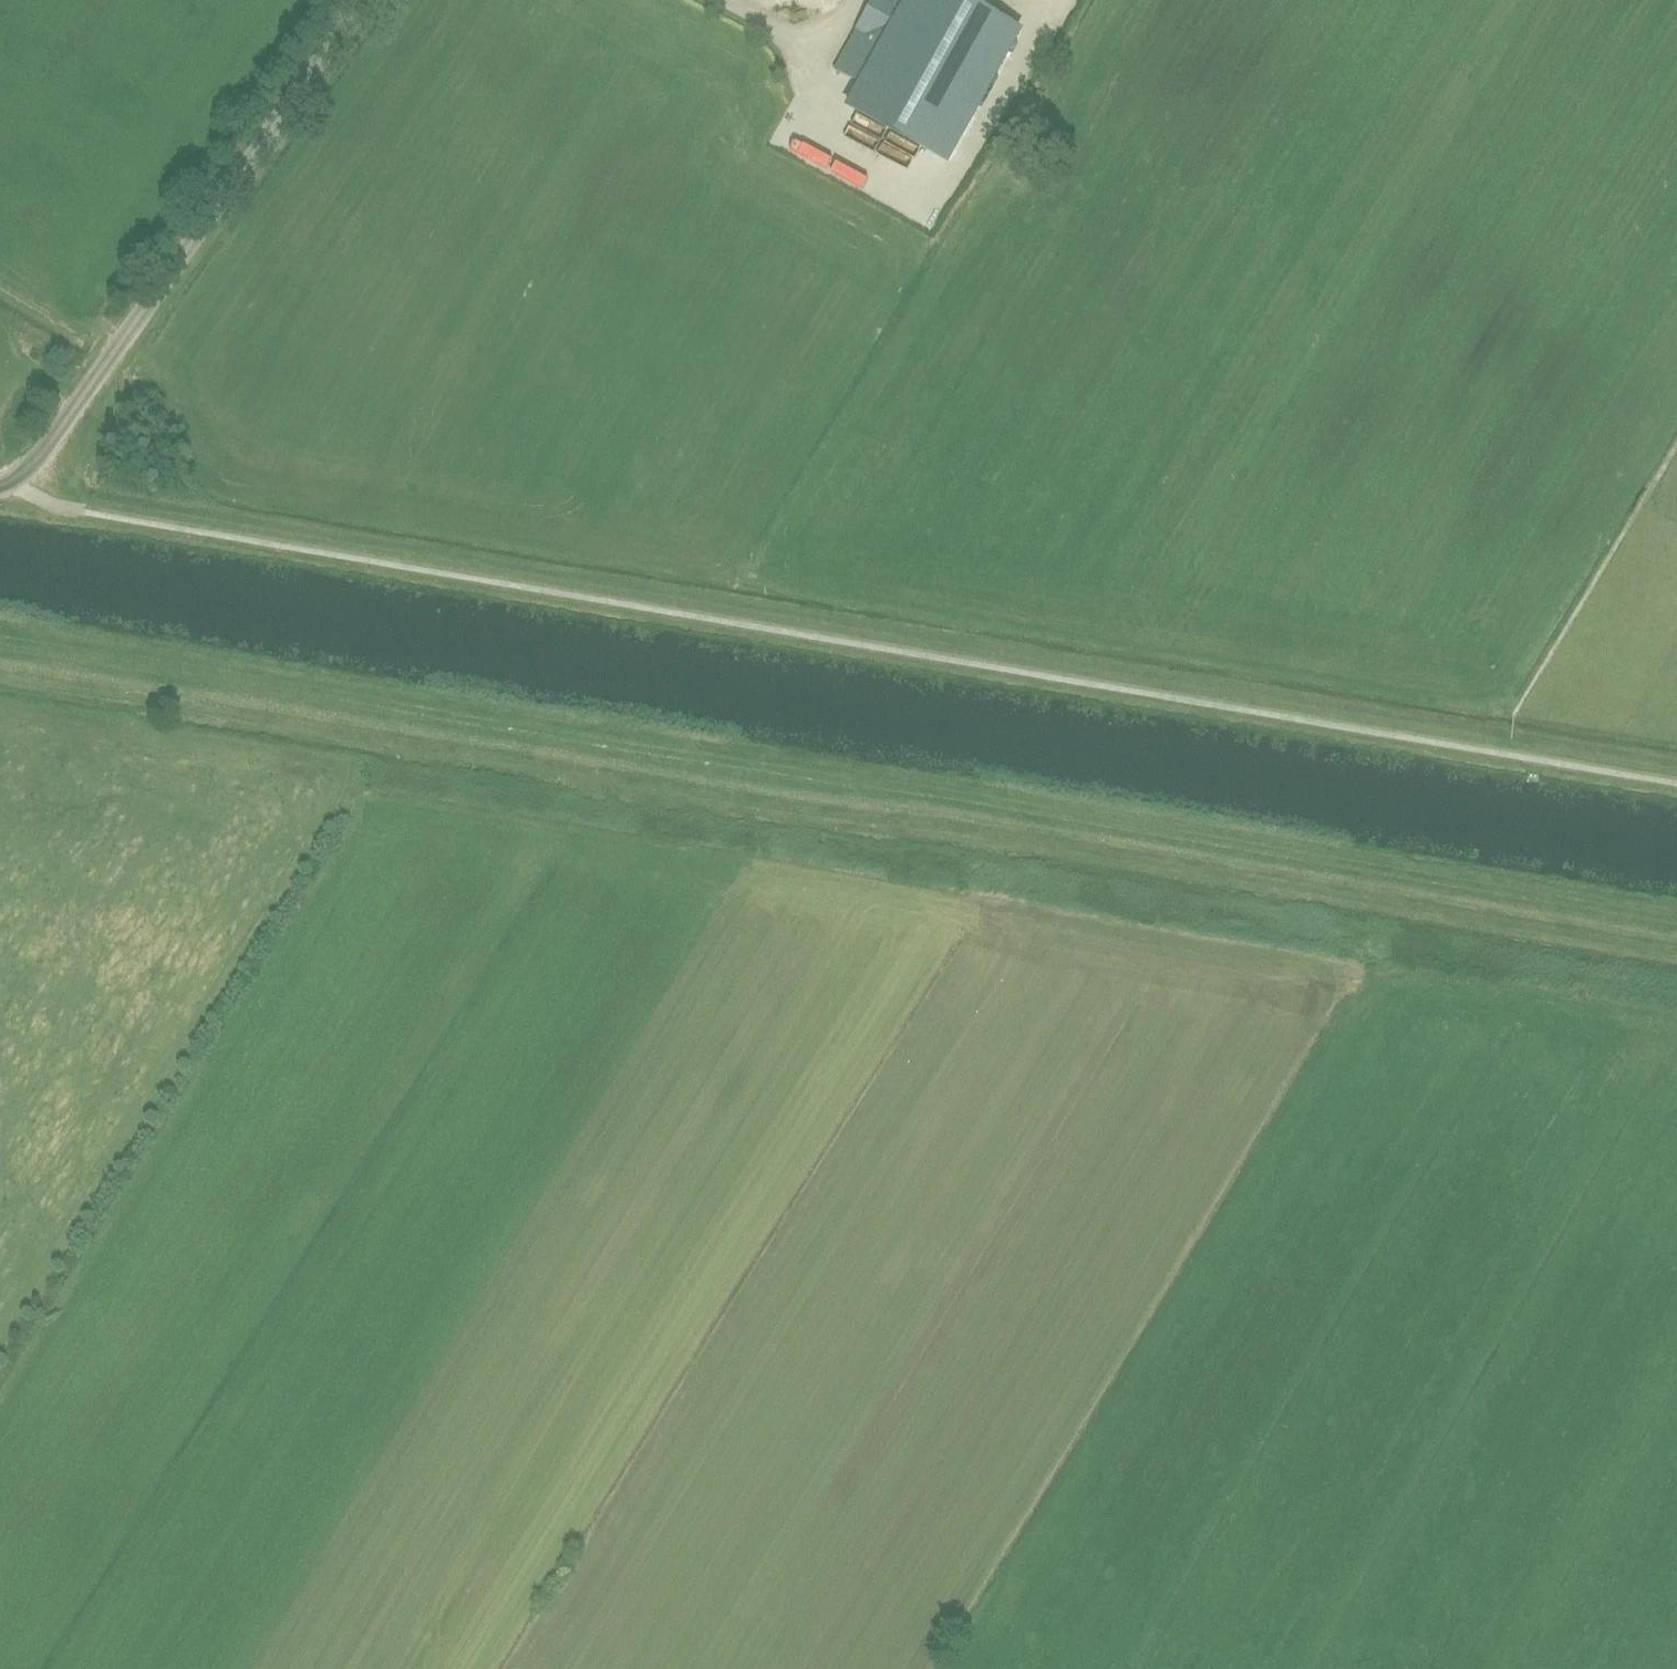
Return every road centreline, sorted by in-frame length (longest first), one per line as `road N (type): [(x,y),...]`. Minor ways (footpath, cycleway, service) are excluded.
road 1 (unclassified): [(0,488),(43,454),(357,0)]

